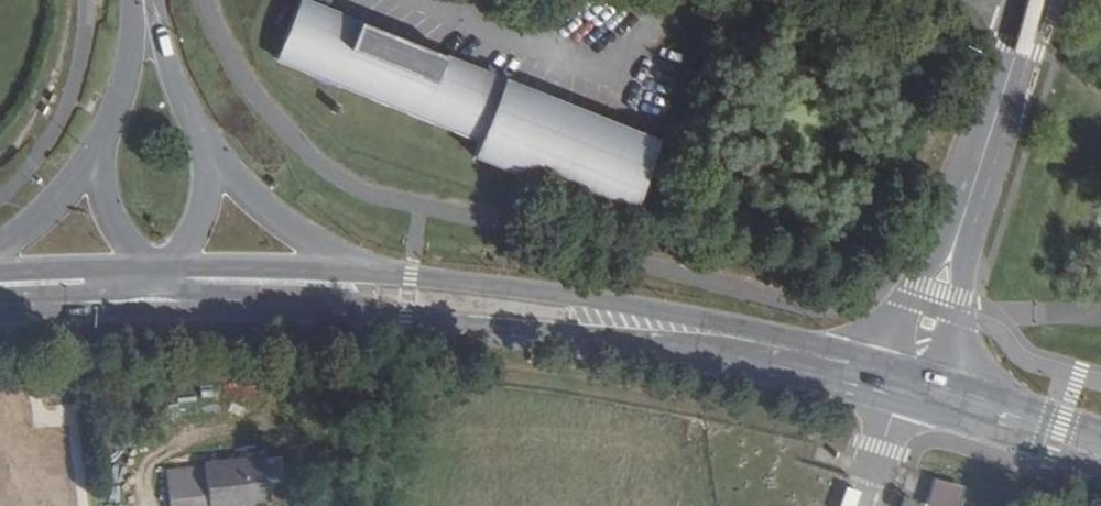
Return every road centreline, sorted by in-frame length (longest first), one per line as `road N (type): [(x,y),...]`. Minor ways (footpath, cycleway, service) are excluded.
road 1 (secondary): [(329,284),(356,307),(689,357),(901,404)]
road 2 (secondary): [(912,375),(627,305),(378,277)]
road 3 (unclassified): [(912,375),(1034,0)]
road 4 (secondary): [(901,404),(1100,471)]
road 5 (tertiary): [(378,277),(299,237),(213,154)]
road 6 (secondary): [(1100,434),(912,375)]
road 7 (secondary): [(329,284),(152,281)]
road 8 (tertiary): [(213,154),(171,74),(155,0)]
road 9 (secondary): [(152,281),(0,286)]
road 10 (tertiary): [(102,144),(109,212),(152,281)]
road 11 (tertiary): [(133,0),(128,75),(102,144)]
road 12 (tertiary): [(102,144),(48,211),(0,247)]
road 13 (tertiary): [(152,281),(202,217),(213,154)]

